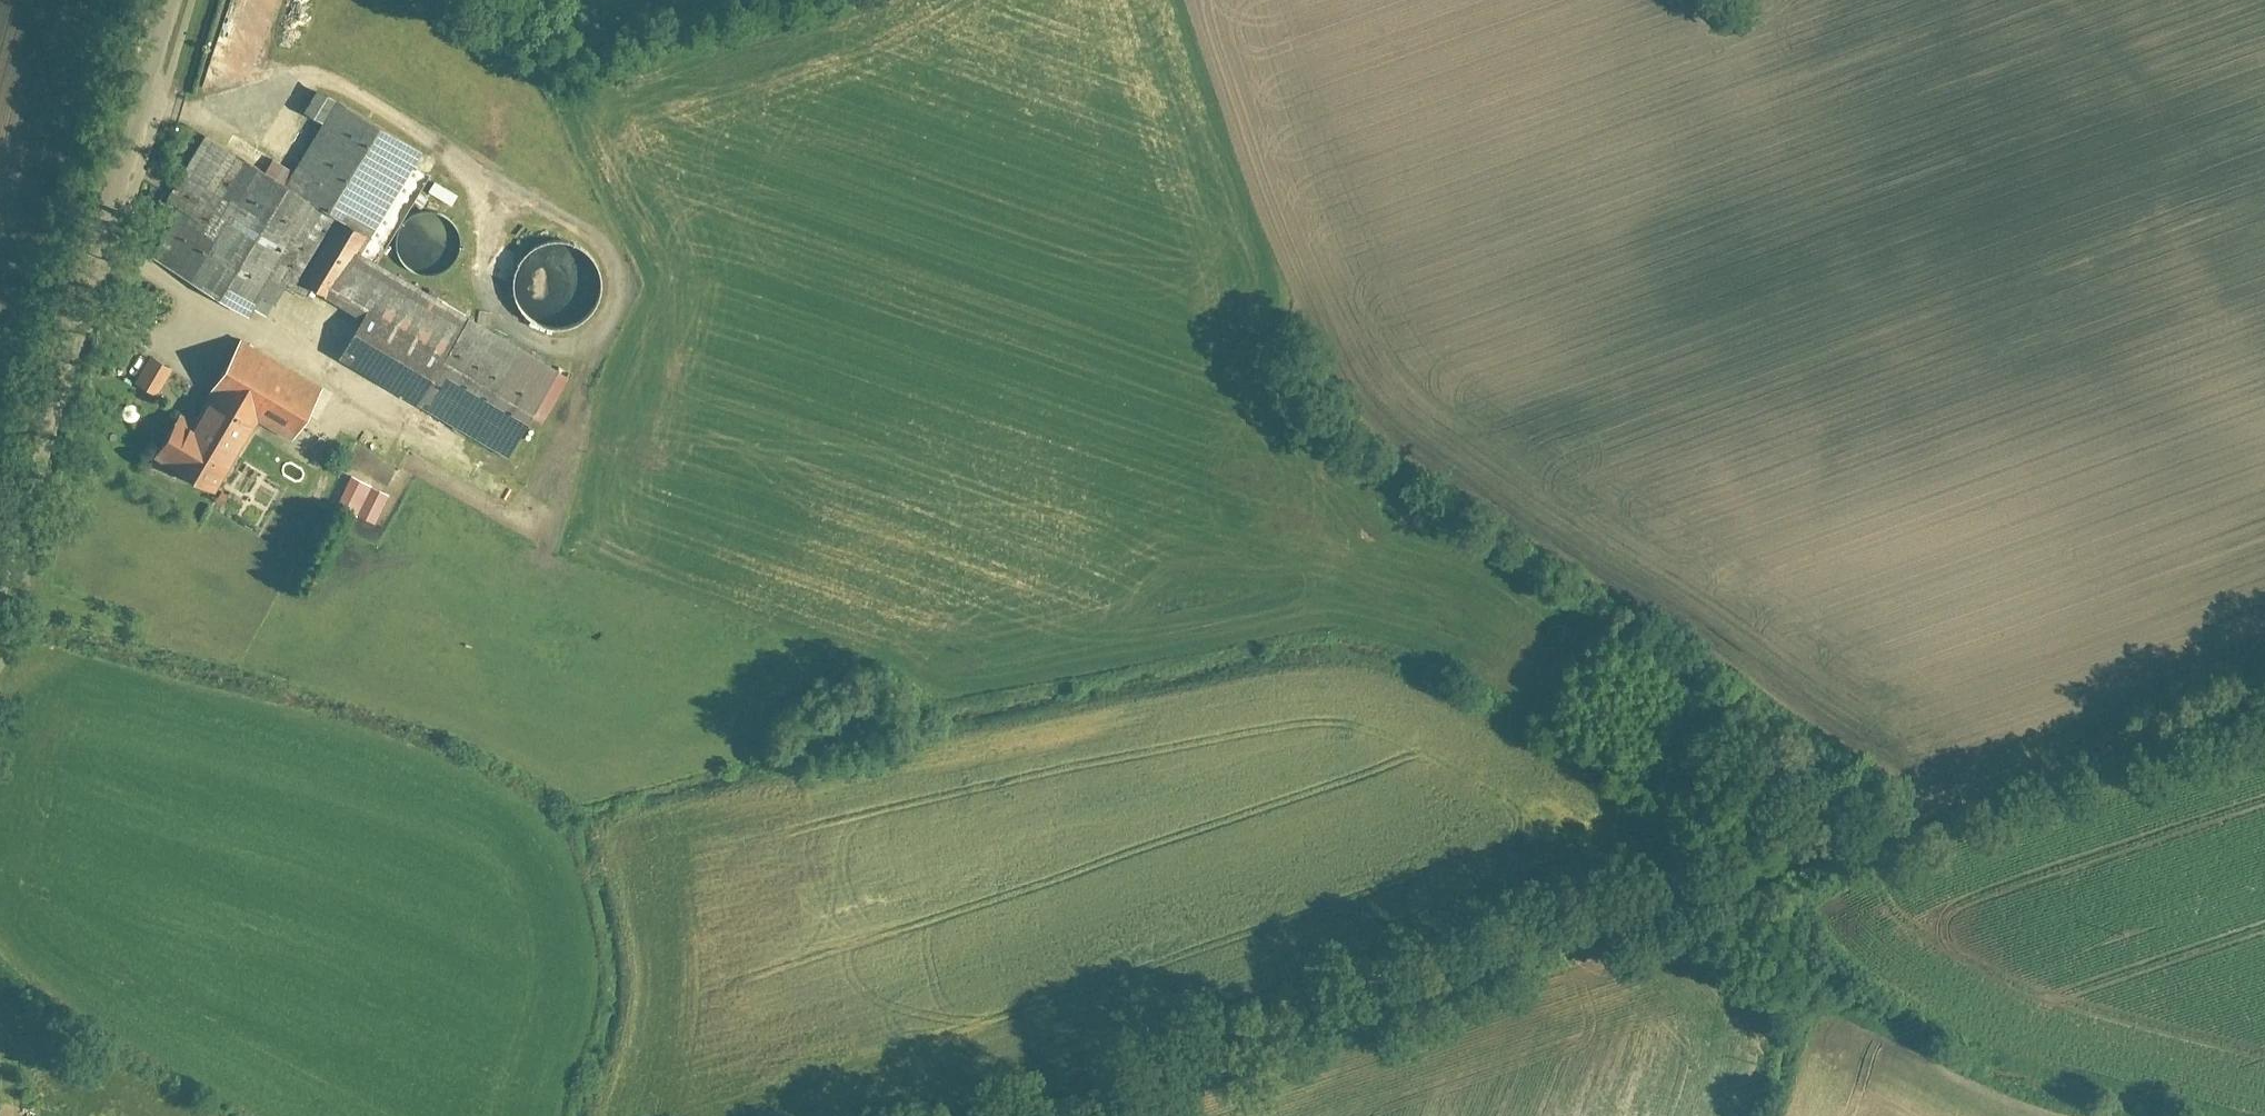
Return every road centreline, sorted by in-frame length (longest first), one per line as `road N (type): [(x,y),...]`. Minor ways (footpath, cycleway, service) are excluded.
road 1 (track): [(2264,698),(1594,914),(1003,1115)]
road 2 (tertiary): [(170,0),(0,559)]

